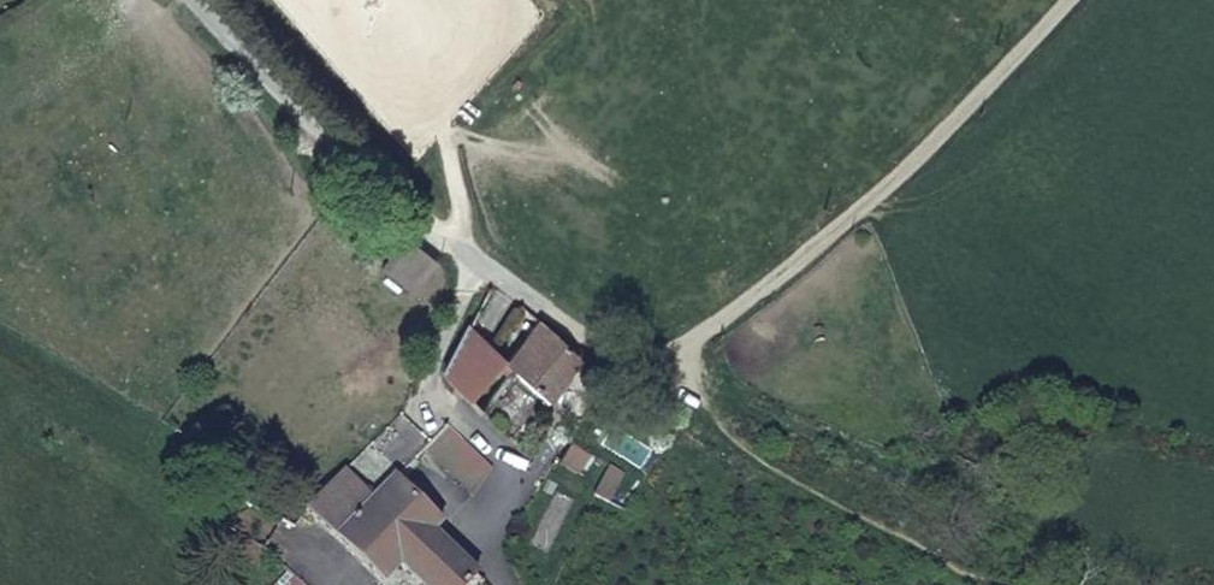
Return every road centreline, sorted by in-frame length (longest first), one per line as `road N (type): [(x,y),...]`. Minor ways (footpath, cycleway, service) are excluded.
road 1 (track): [(626,360),(735,313),(976,98),(1067,0)]
road 2 (residential): [(191,0),(355,170),(424,226),(626,360)]
road 3 (track): [(1000,584),(837,505),(626,360)]

